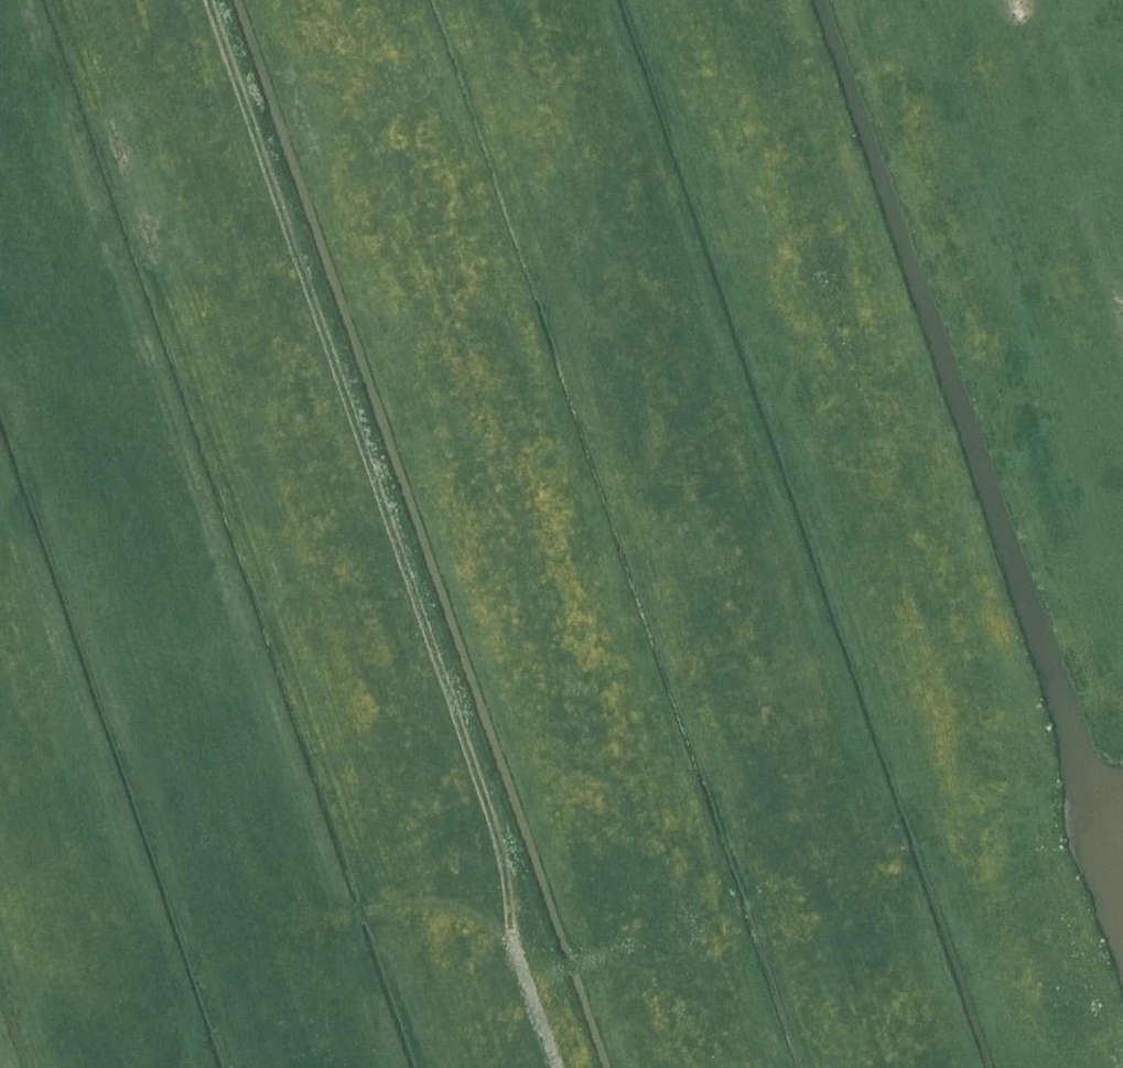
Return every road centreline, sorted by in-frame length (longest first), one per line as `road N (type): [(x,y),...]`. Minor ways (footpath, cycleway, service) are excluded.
road 1 (track): [(212,0),(478,760),(511,931),(559,1067)]

